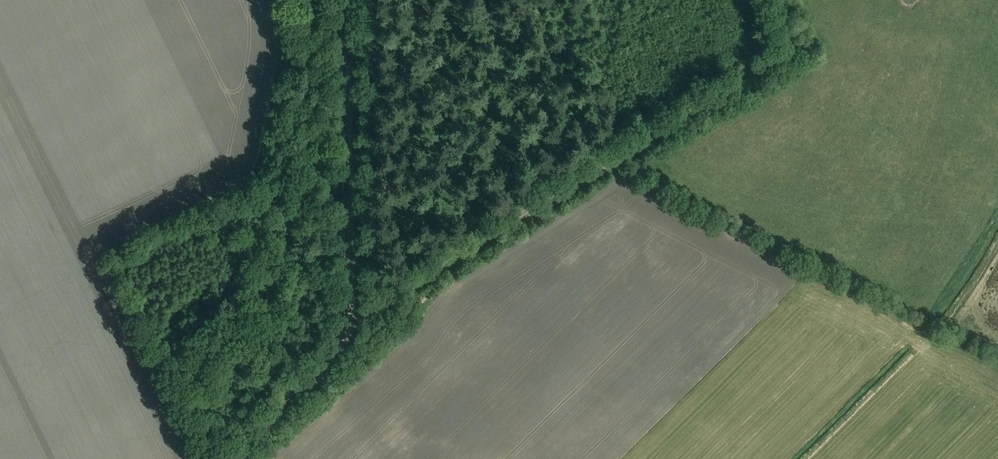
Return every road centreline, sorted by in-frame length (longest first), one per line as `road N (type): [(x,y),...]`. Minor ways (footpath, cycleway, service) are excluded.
road 1 (track): [(203,458),(105,261),(110,250),(261,169),(277,0)]
road 2 (track): [(350,328),(789,47),(773,0)]
road 3 (track): [(239,458),(326,373),(350,328),(348,0)]
road 4 (track): [(810,458),(946,321),(997,240)]

